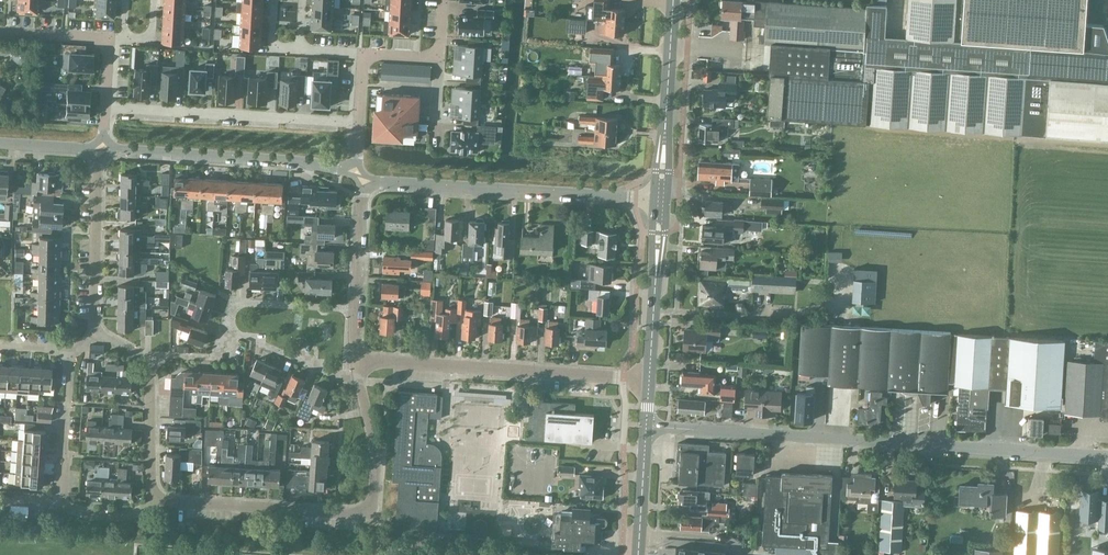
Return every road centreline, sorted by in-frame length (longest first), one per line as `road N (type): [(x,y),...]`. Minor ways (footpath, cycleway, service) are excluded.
road 1 (unclassified): [(1107,456),(646,426)]
road 2 (residential): [(649,379),(357,360)]
road 3 (unclassified): [(636,199),(363,175)]
road 4 (unclassified): [(363,175),(324,164),(102,149)]
road 5 (residential): [(104,107),(359,123)]
road 6 (residential): [(375,516),(152,500)]
road 7 (residential): [(96,328),(102,149)]
road 8 (residential): [(61,502),(68,350)]
road 9 (tertiary): [(664,145),(673,0)]
road 10 (residential): [(228,331),(240,304),(355,308)]
road 11 (residential): [(152,500),(155,357)]
road 12 (residential): [(360,383),(228,331)]
road 13 (residential): [(375,516),(376,449),(360,383)]
road 14 (residential): [(355,308),(363,175)]
road 15 (tertiary): [(638,554),(646,426)]

